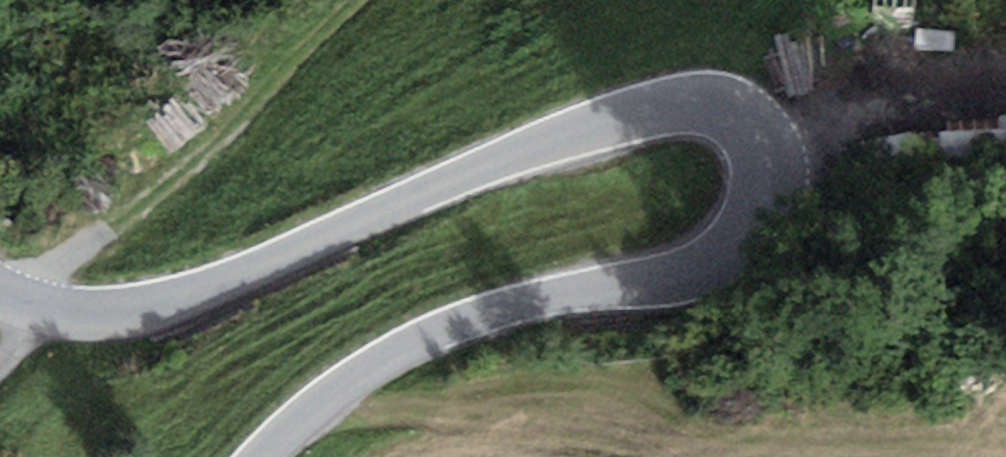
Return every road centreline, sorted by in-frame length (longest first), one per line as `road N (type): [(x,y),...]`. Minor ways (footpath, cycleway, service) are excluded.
road 1 (tertiary): [(263,456),(344,384),(457,322),(723,257),(743,237),(767,183),(759,133),(710,107),(620,119),(424,192),(216,285),(124,313),(67,314),(0,292)]
road 2 (track): [(26,305),(366,0)]
road 3 (track): [(768,161),(1005,100)]

